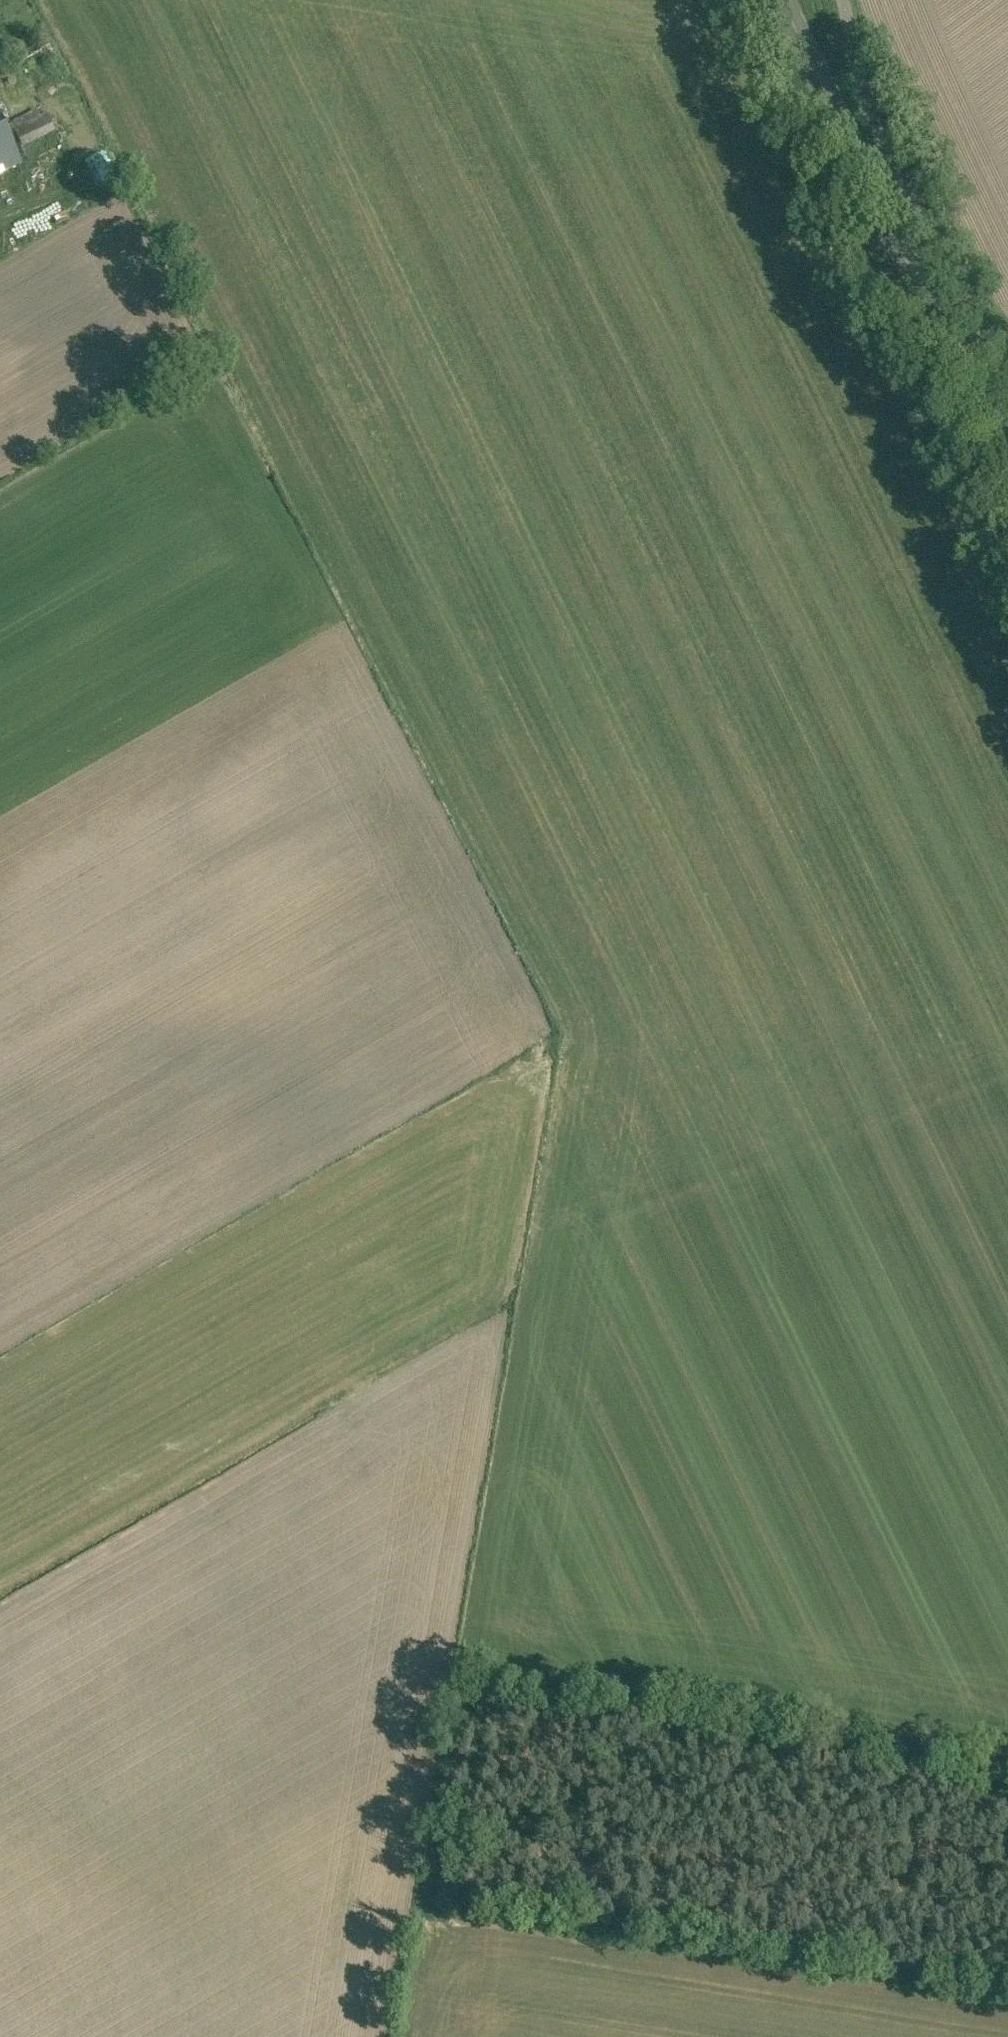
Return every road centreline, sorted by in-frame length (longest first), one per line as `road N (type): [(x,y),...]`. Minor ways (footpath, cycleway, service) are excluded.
road 1 (secondary): [(1007,460),(783,0)]

